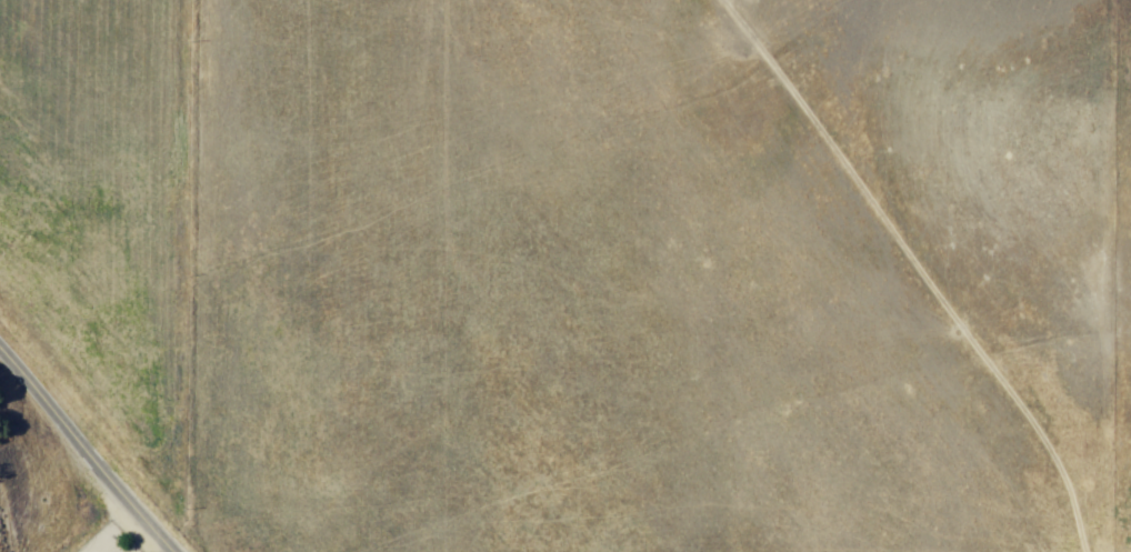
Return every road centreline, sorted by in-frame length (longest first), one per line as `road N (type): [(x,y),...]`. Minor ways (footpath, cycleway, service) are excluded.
road 1 (primary): [(162,551),(0,354)]

